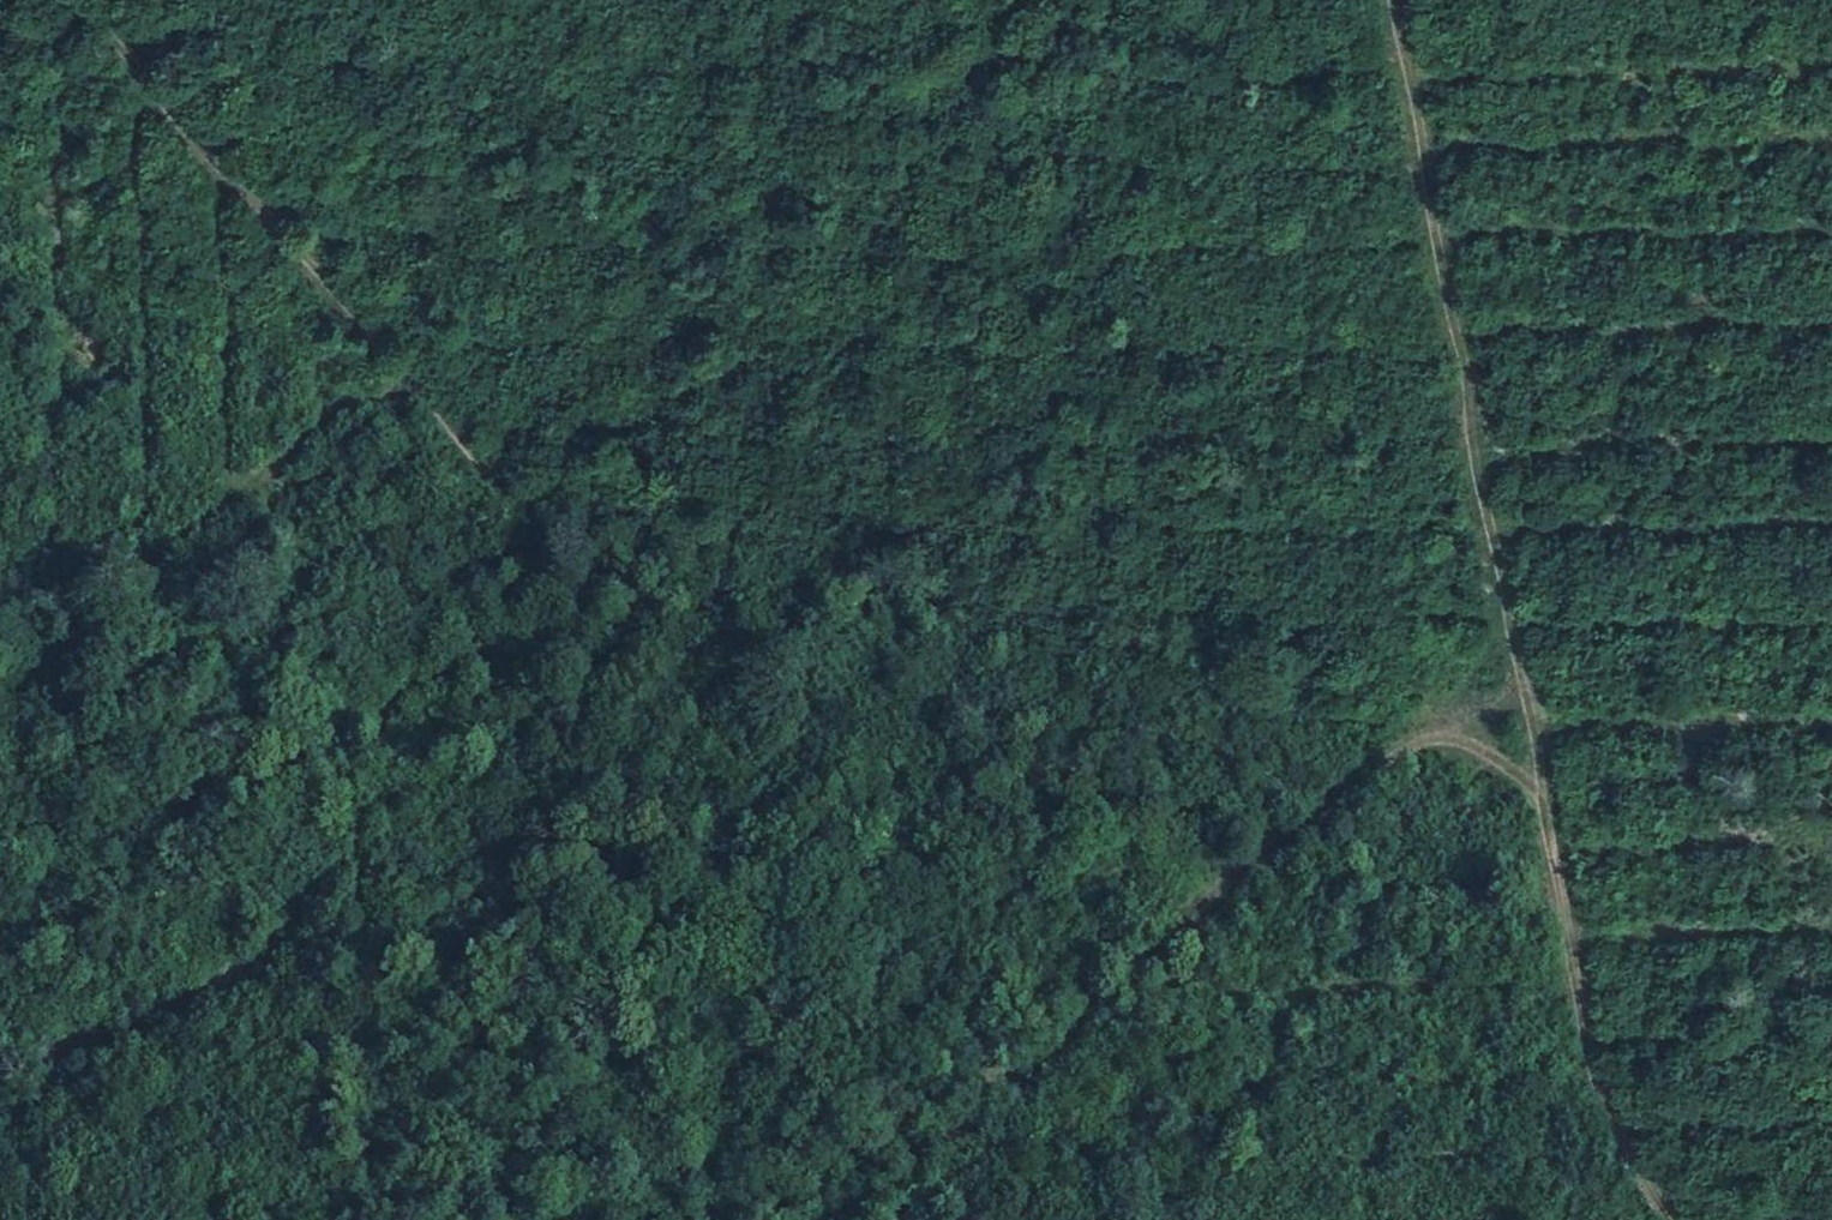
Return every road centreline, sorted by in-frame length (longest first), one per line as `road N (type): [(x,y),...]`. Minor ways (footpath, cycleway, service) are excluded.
road 1 (track): [(785,835),(968,1060),(1007,1082),(1051,1074),(1402,769)]
road 2 (track): [(1551,799),(1595,1078),(1673,1219)]
road 3 (track): [(1402,769),(1459,745),(1512,760),(1551,799)]

